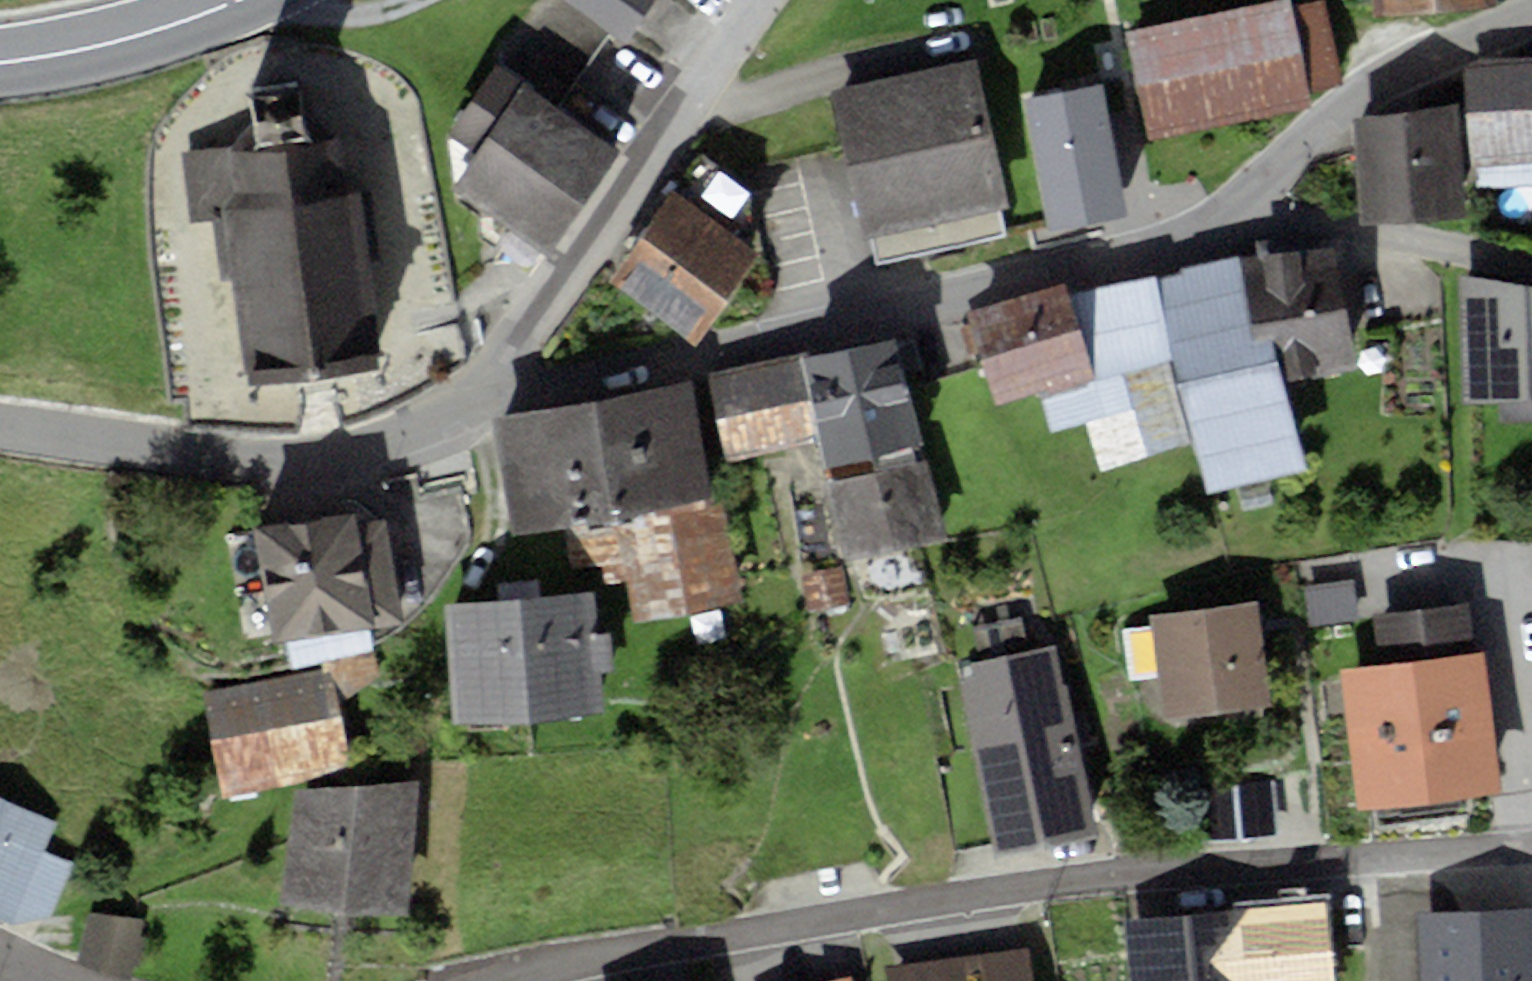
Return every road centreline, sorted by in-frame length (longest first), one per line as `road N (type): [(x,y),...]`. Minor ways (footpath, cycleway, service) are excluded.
road 1 (residential): [(1531,848),(1125,875),(494,980)]
road 2 (residential): [(1229,207),(1176,237),(692,358),(477,393)]
road 3 (residential): [(477,393),(393,442),(326,461),(249,465),(0,425)]
road 4 (residential): [(477,393),(763,0)]
road 5 (residential): [(1531,18),(1426,58),(1333,119),(1229,207)]
road 6 (residential): [(1531,265),(1229,207)]
road 7 (primary): [(235,0),(113,43),(0,63)]

